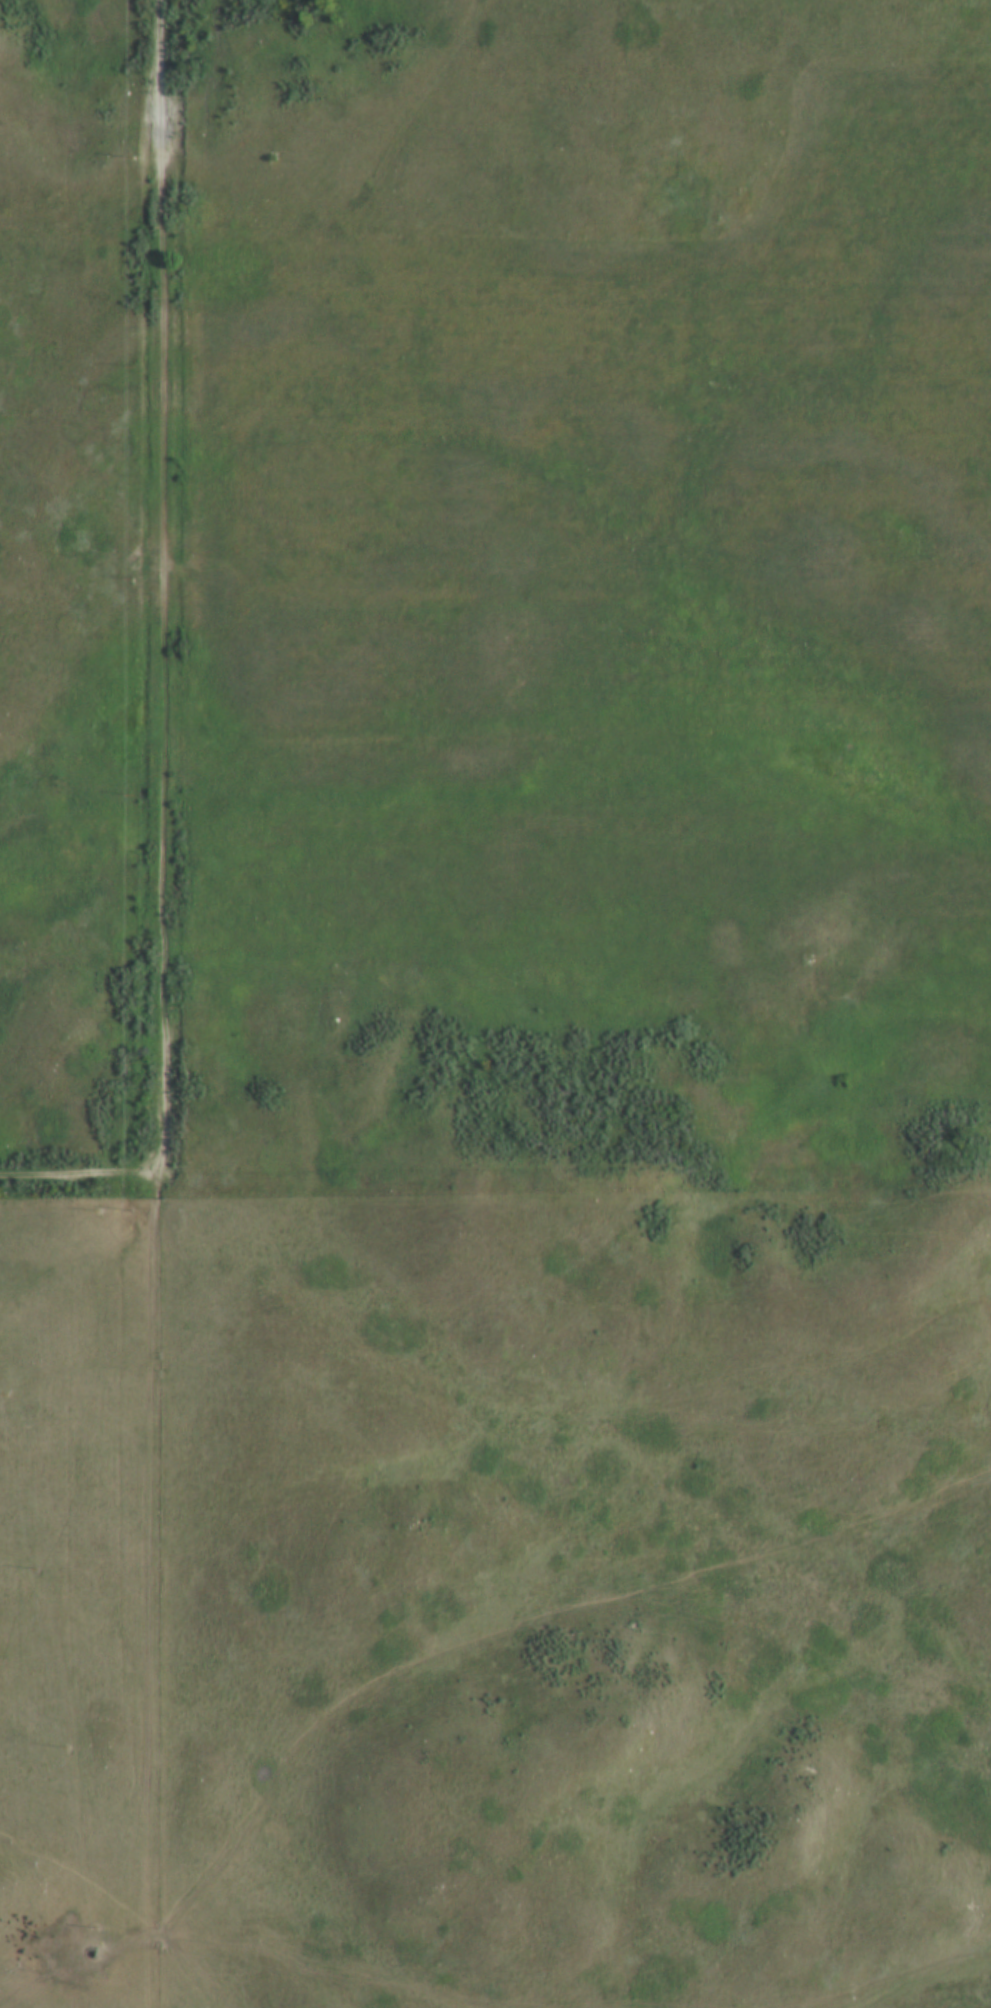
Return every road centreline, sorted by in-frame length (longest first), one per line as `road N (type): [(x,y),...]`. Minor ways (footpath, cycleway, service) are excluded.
road 1 (track): [(0,1176),(85,1176),(163,1164),(160,0)]

